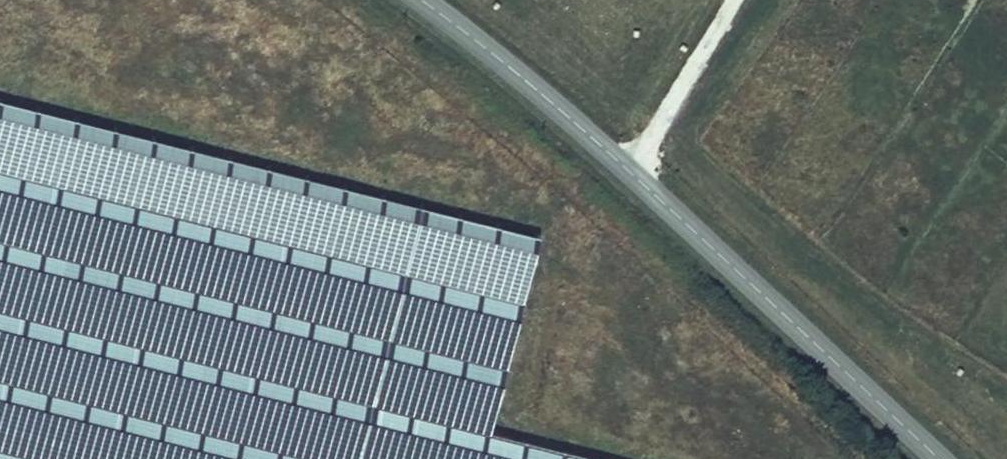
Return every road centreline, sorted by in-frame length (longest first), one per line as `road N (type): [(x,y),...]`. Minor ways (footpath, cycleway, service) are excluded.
road 1 (tertiary): [(418,0),(520,78),(939,458)]

